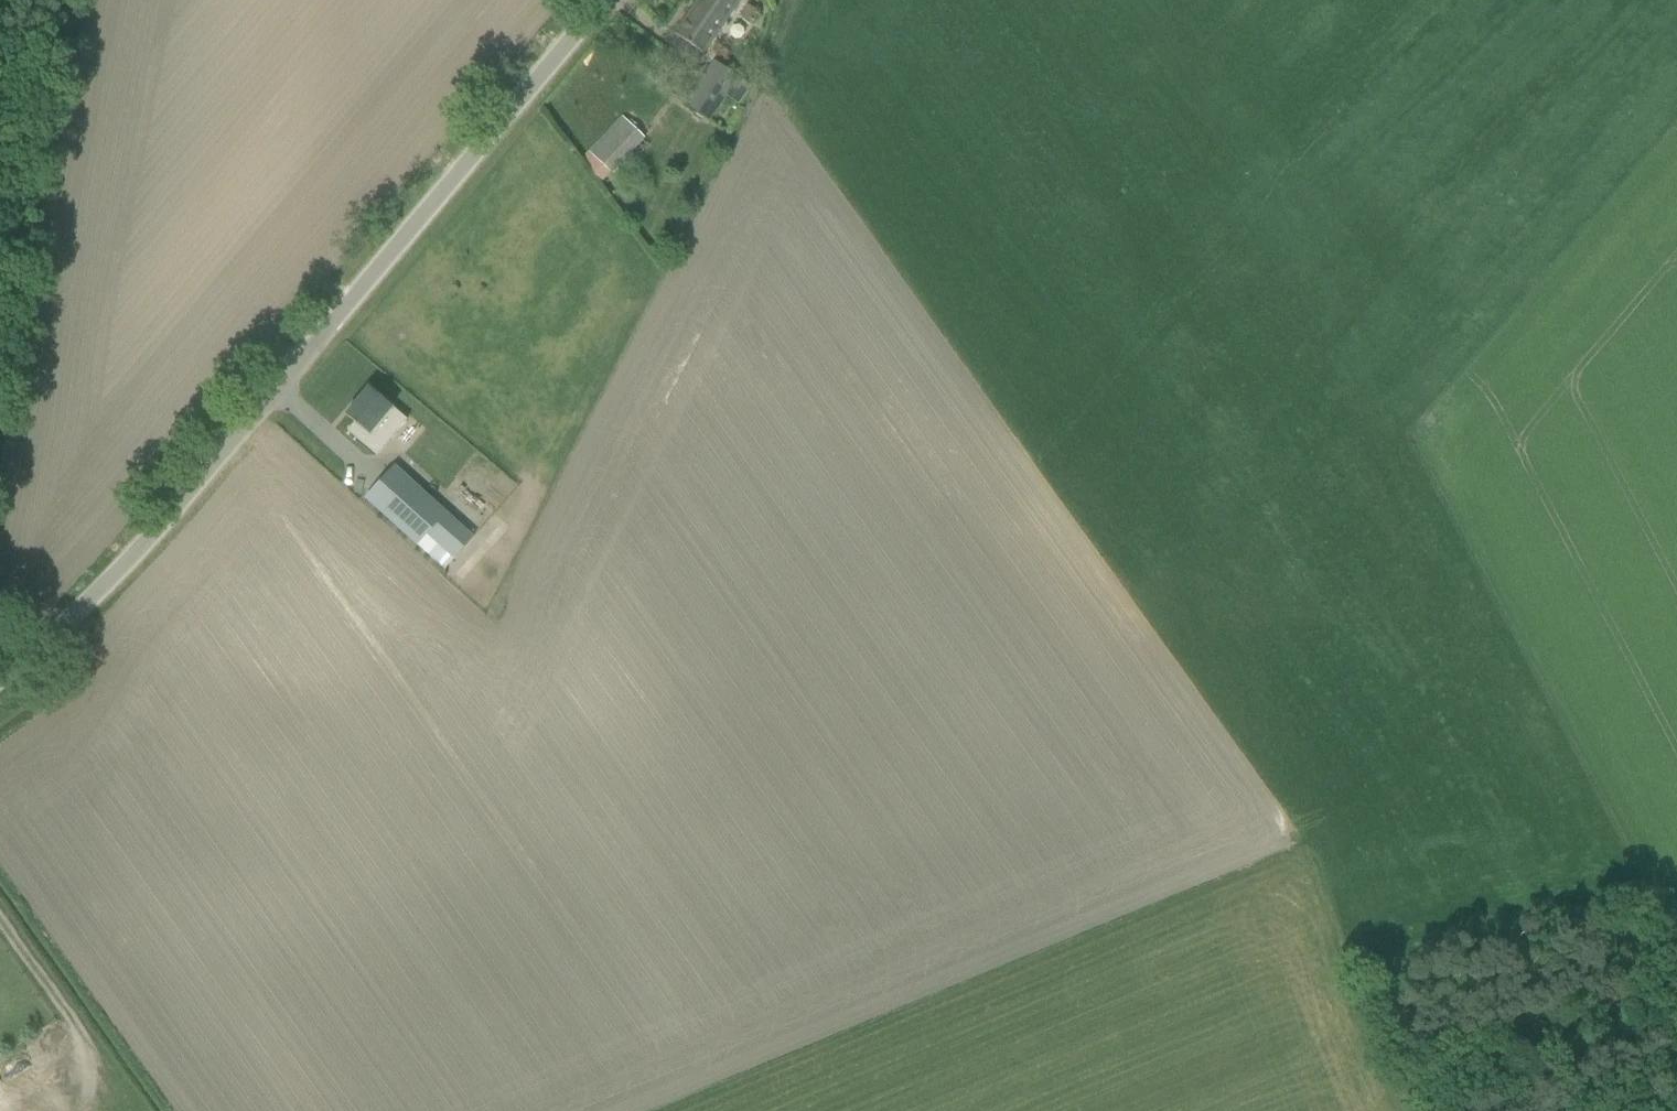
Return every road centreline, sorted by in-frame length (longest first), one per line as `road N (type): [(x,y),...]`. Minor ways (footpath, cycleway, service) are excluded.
road 1 (unclassified): [(0,679),(150,538),(603,0)]

